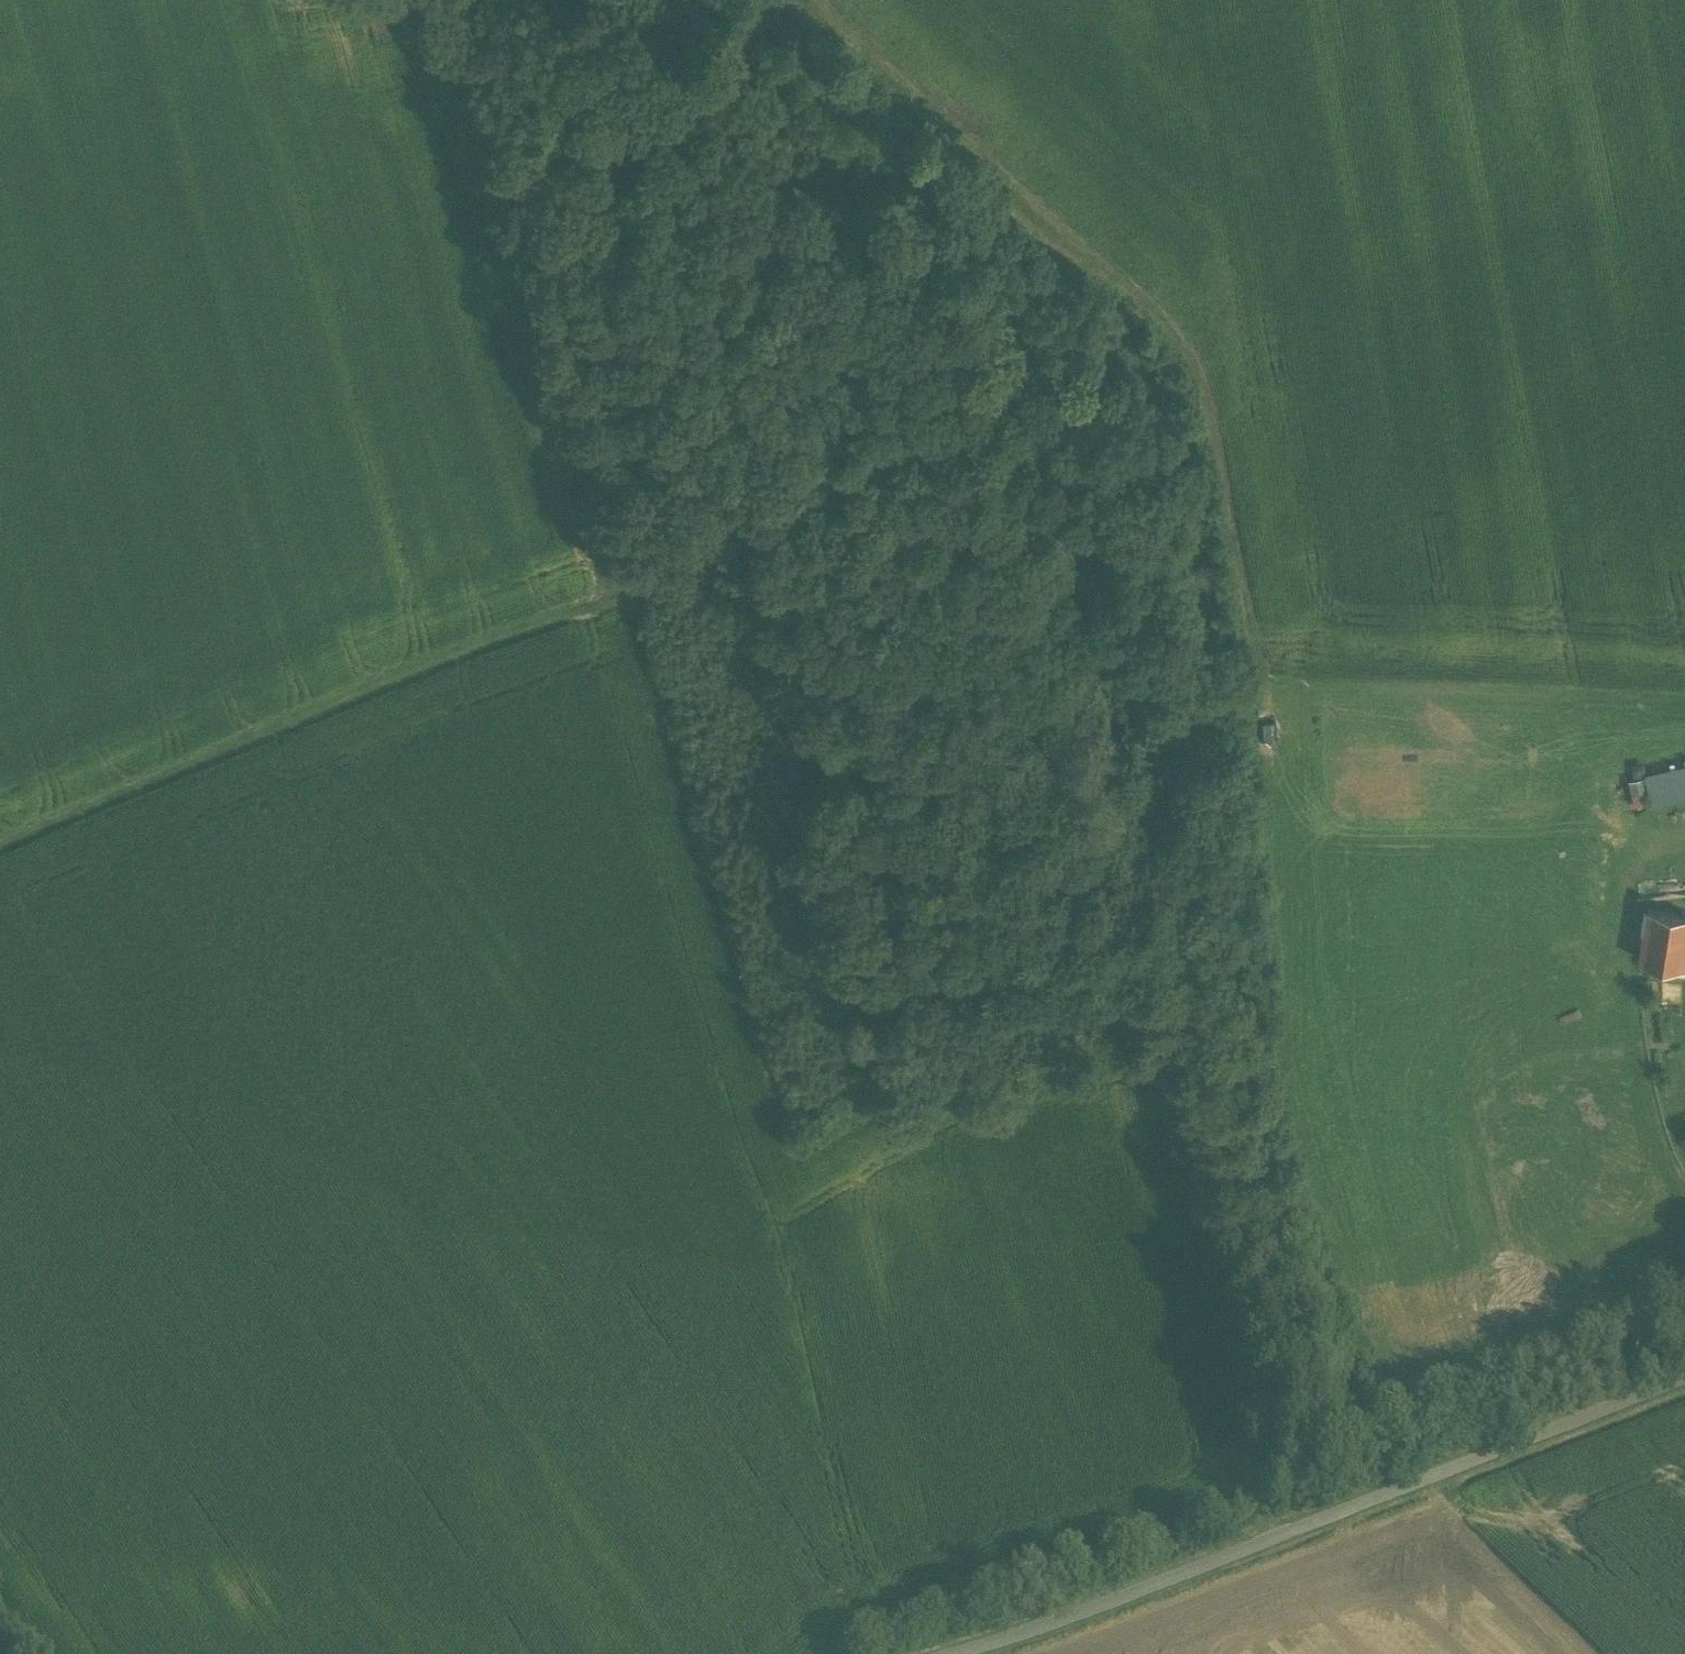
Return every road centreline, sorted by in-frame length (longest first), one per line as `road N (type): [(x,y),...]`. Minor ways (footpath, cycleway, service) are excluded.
road 1 (unclassified): [(928,1653),(1281,1535),(1684,1376)]
road 2 (track): [(0,847),(467,650),(622,595)]
road 3 (track): [(1281,1535),(1154,1016)]
road 4 (track): [(1264,1481),(1371,1421),(1684,1283)]

